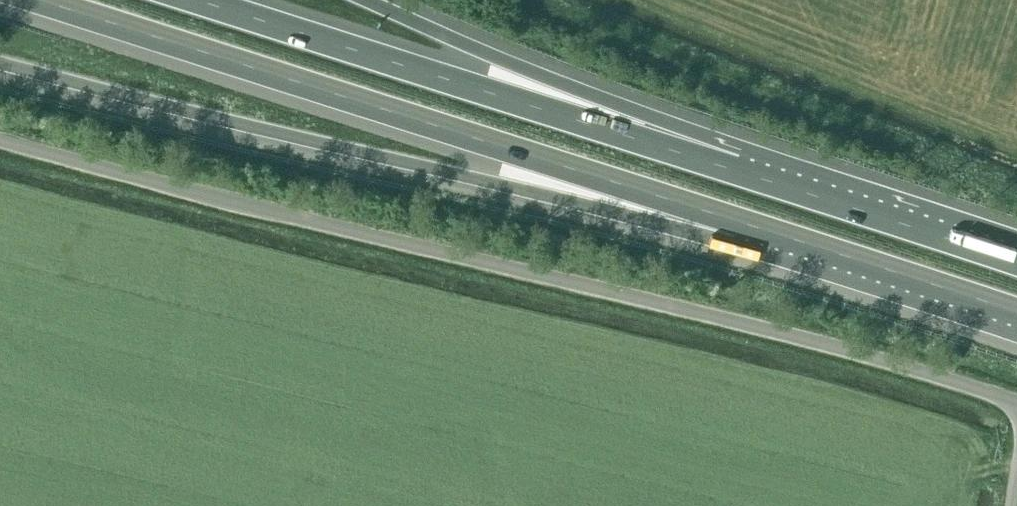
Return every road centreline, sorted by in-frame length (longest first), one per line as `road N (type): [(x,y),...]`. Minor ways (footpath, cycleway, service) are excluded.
road 1 (unclassified): [(1016,402),(793,335),(0,140)]
road 2 (motorway): [(0,64),(679,229),(744,225)]
road 3 (motorway): [(34,0),(744,225)]
road 4 (motorway): [(735,170),(198,0)]
road 5 (motorway): [(735,170),(697,132),(368,0)]
road 6 (motorway): [(1016,264),(735,170)]
road 7 (motorway): [(744,225),(1016,316)]

